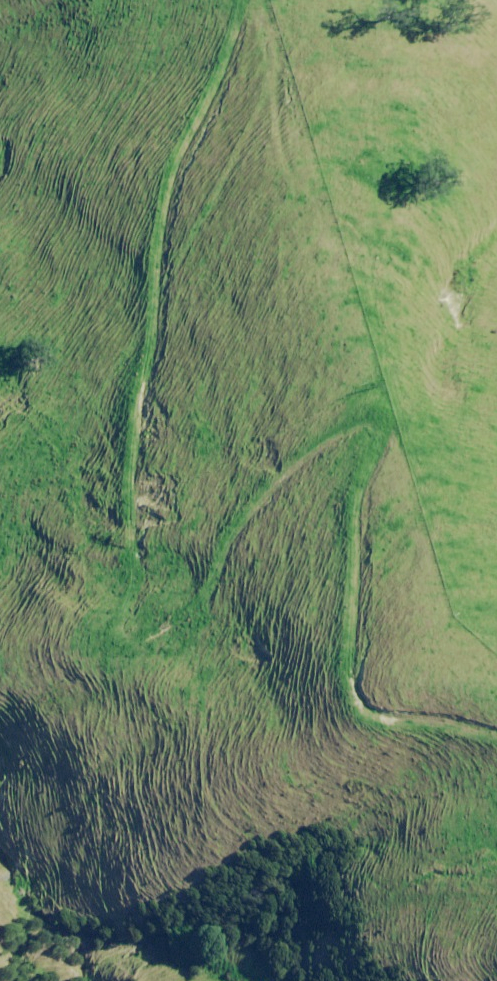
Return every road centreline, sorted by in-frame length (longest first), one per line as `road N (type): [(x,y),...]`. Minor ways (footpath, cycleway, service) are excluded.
road 1 (track): [(238,0),(205,106),(156,188),(144,361),(116,475),(129,546),(184,557),(262,489),(300,441),(331,441),(348,477),(350,576),(337,672),(349,711),(496,737)]

